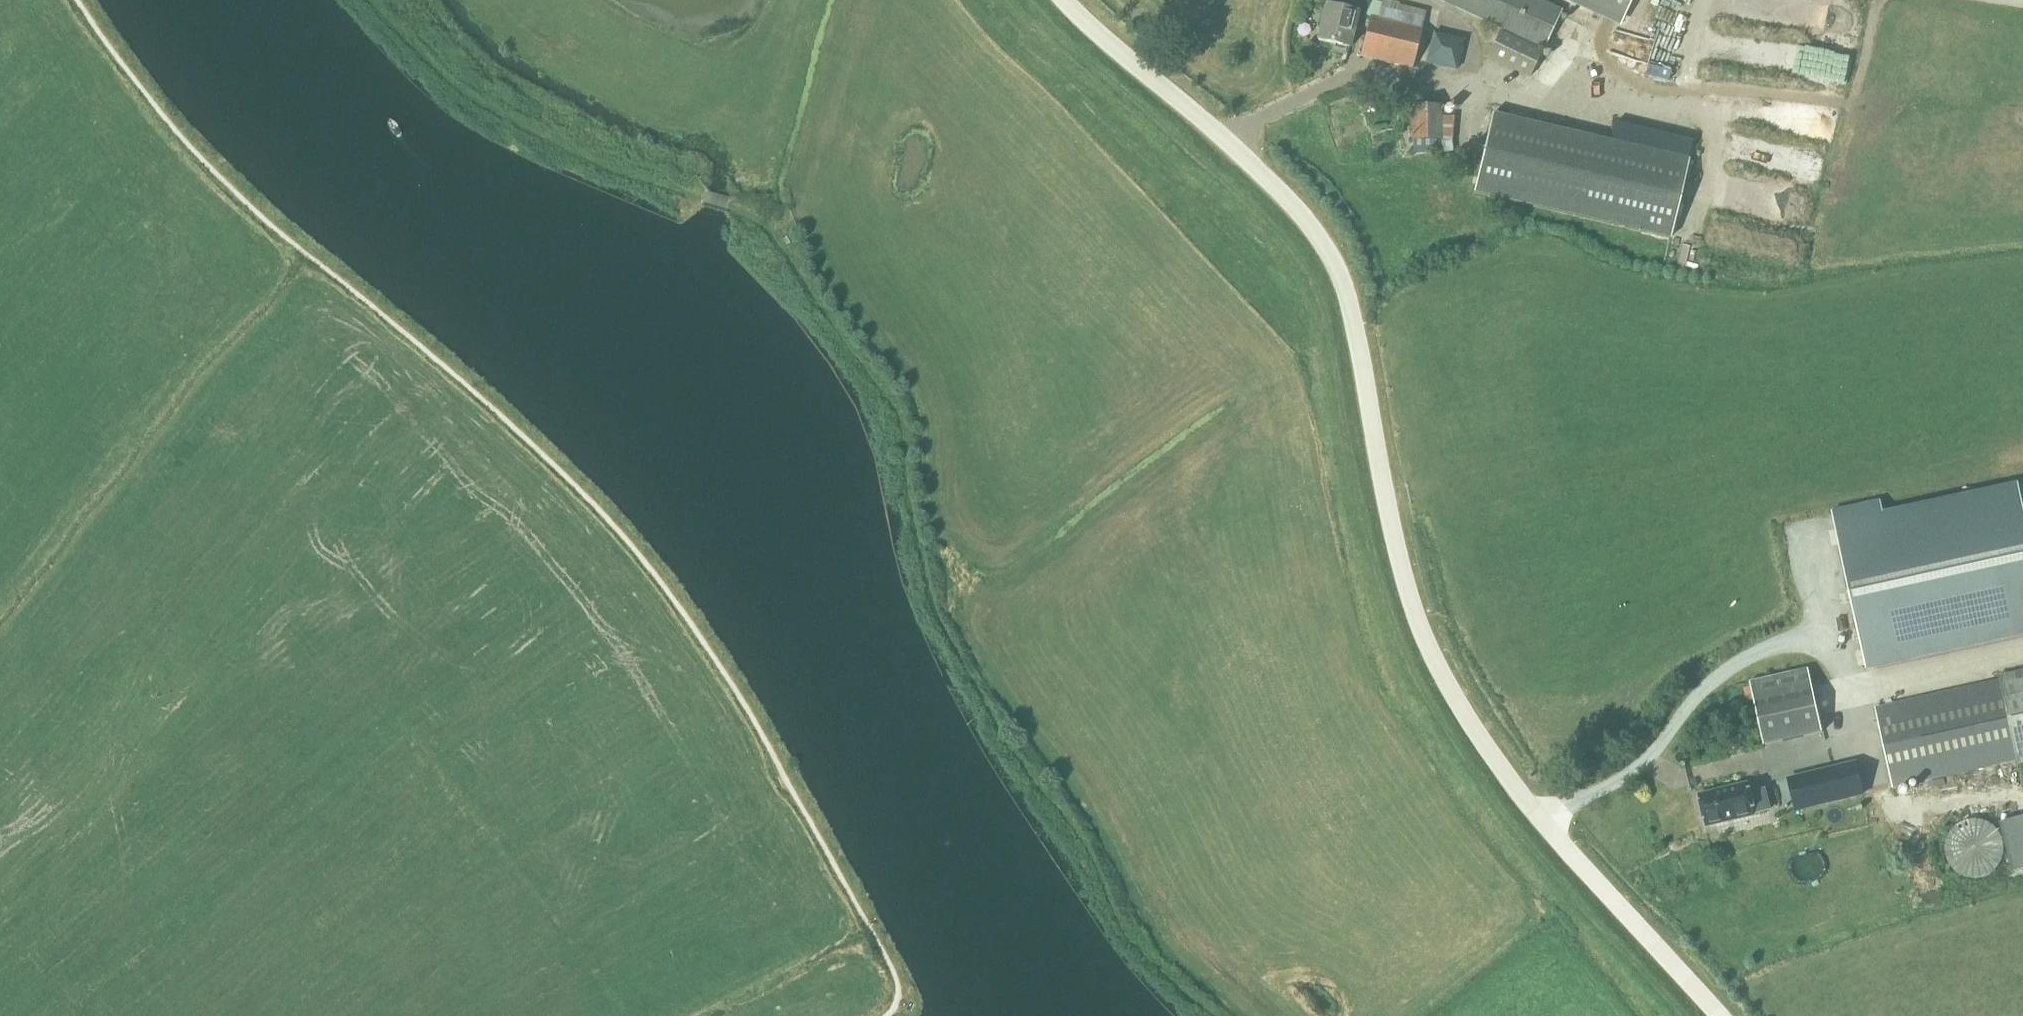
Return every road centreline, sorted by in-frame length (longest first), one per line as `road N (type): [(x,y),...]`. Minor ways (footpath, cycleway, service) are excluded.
road 1 (unclassified): [(1720,1015),(1534,811),(1436,662),(1408,591),(1346,288),(1327,248),(1254,165),(1065,0)]
road 2 (track): [(776,236),(800,210),(875,0)]

